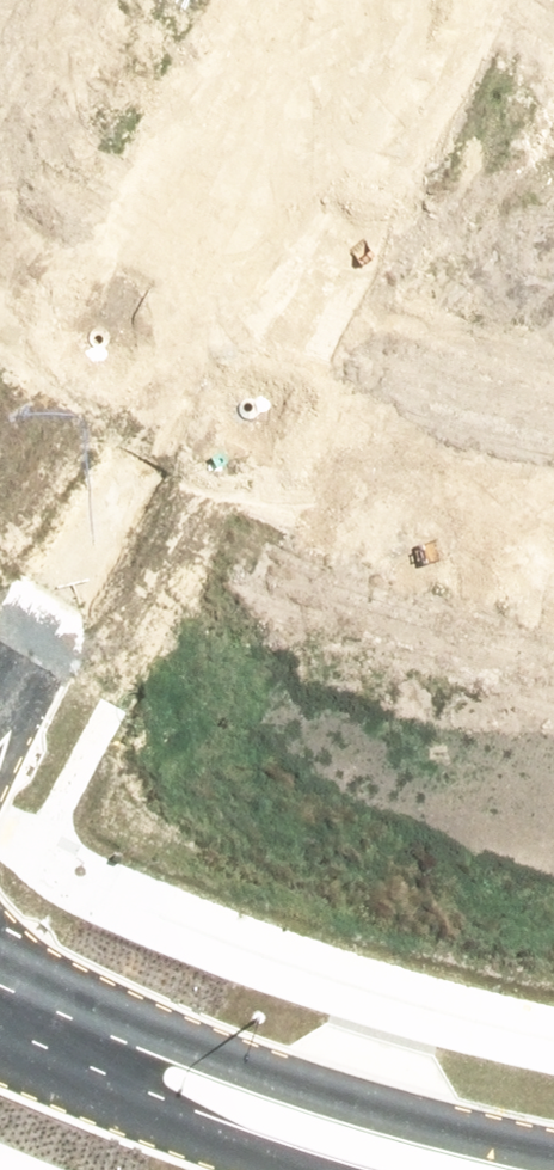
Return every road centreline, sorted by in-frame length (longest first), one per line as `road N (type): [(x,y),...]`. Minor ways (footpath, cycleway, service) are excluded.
road 1 (residential): [(0,959),(133,1023),(327,1096),(553,1156)]
road 2 (residential): [(178,394),(392,0)]
road 3 (residential): [(178,394),(258,438),(553,556)]
road 4 (residential): [(0,706),(178,394)]
road 5 (residential): [(291,1169),(0,1053)]
road 6 (residential): [(0,284),(88,345),(178,394)]

